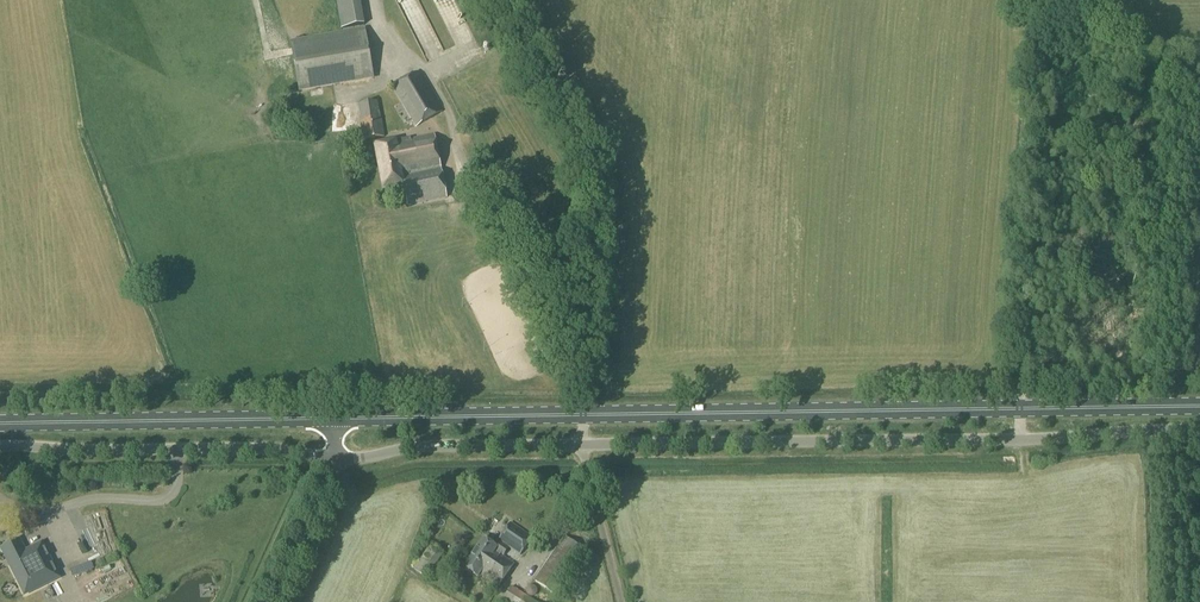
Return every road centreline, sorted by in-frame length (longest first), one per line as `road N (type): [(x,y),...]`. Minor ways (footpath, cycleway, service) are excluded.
road 1 (unclassified): [(1199,431),(582,445)]
road 2 (primary): [(583,415),(1199,407)]
road 3 (unclassified): [(0,447),(277,448),(334,458)]
road 4 (primary): [(0,423),(332,418)]
road 5 (primary): [(332,418),(583,415)]
road 6 (unclassified): [(582,445),(334,458)]
road 7 (unclassified): [(273,601),(334,458)]

